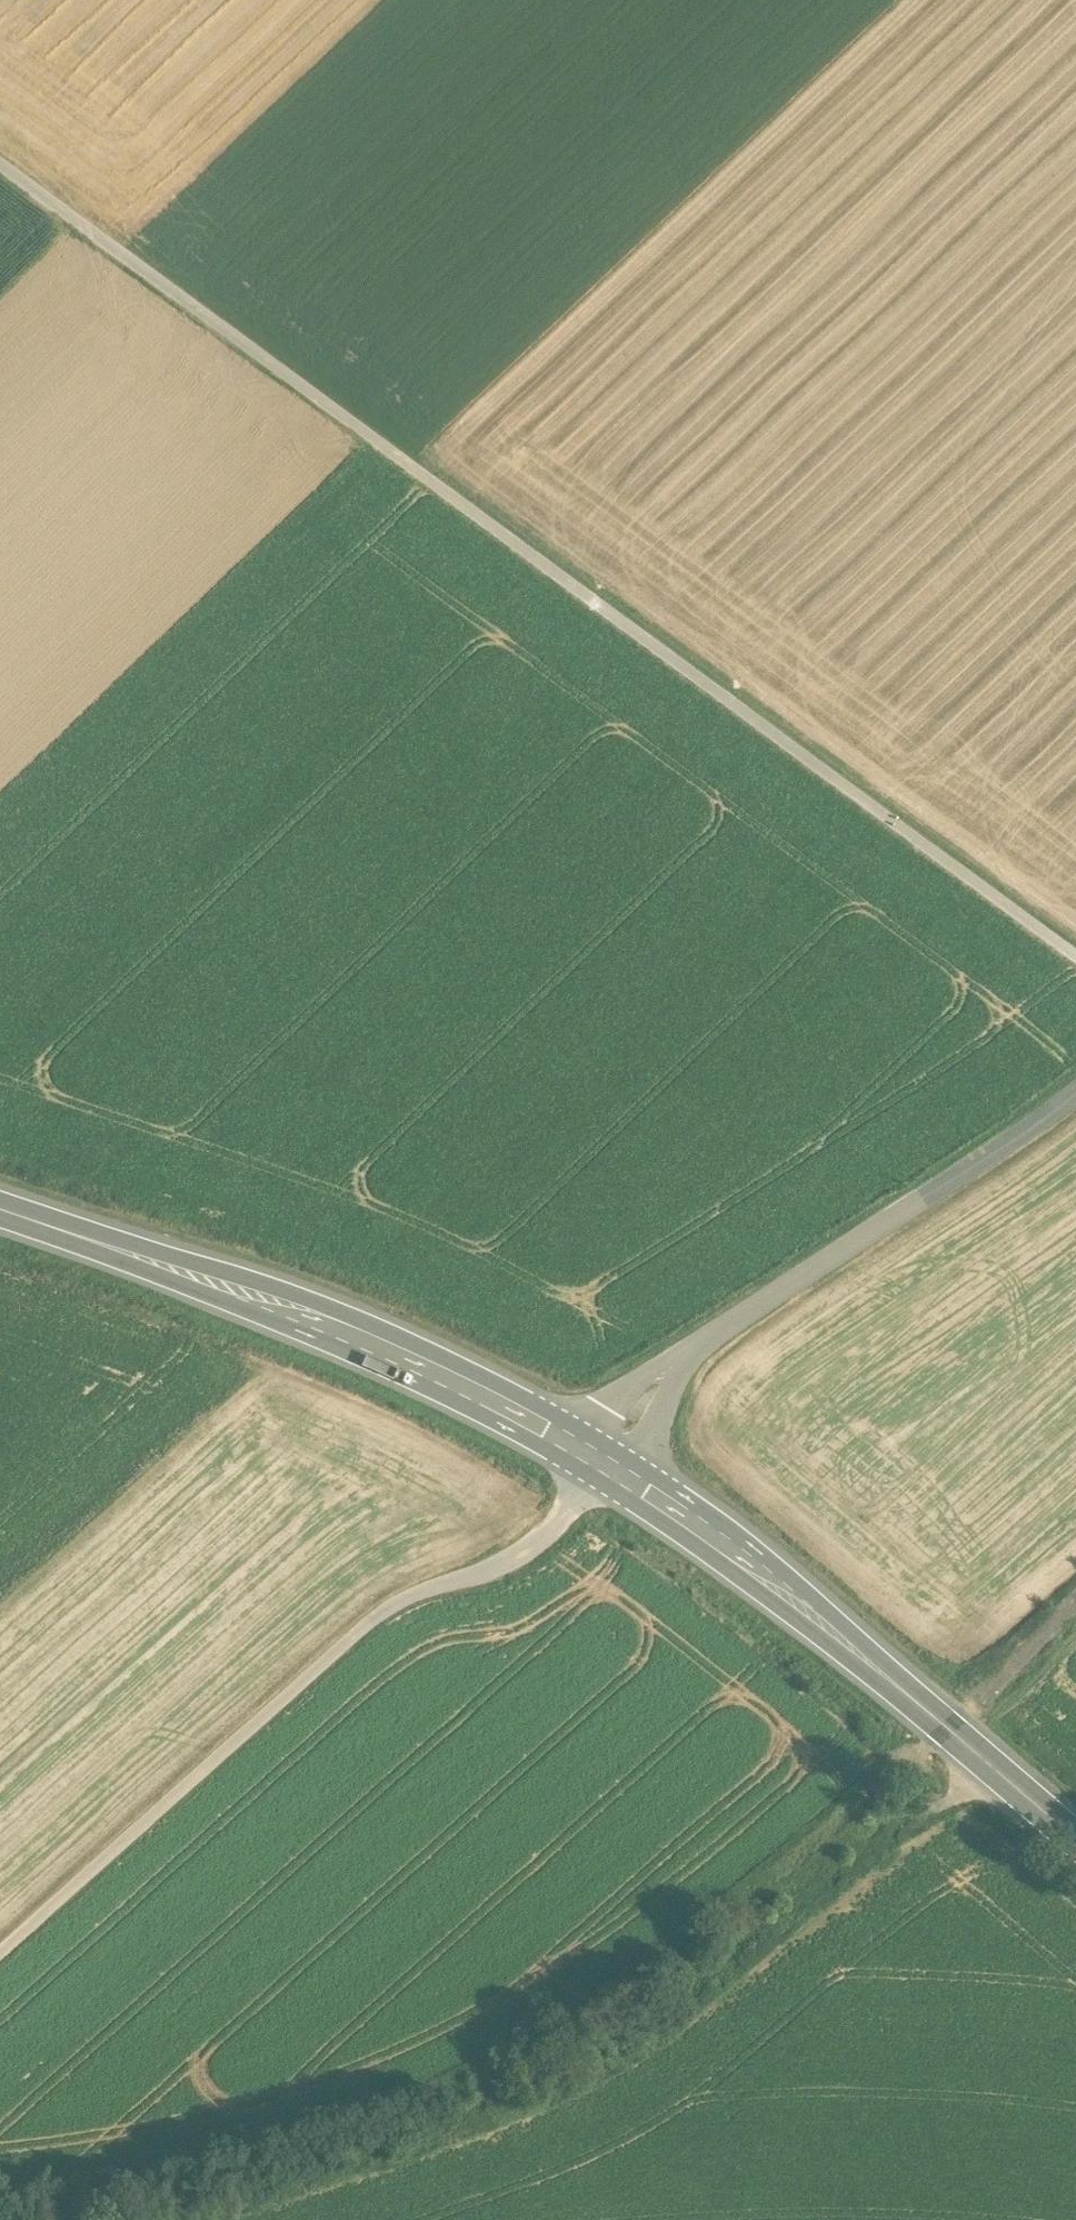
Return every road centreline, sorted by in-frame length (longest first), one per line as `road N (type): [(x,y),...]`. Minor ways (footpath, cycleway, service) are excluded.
road 1 (track): [(1075,957),(0,164)]
road 2 (unclassified): [(612,1462),(552,1535),(502,1567),(401,1604),(367,1627),(0,1955)]
road 3 (primary): [(0,1208),(212,1279),(433,1371),(523,1410),(612,1462)]
road 4 (unclassified): [(1075,1091),(688,1354),(650,1393),(612,1462)]
road 5 (primary): [(612,1462),(1075,1841)]

